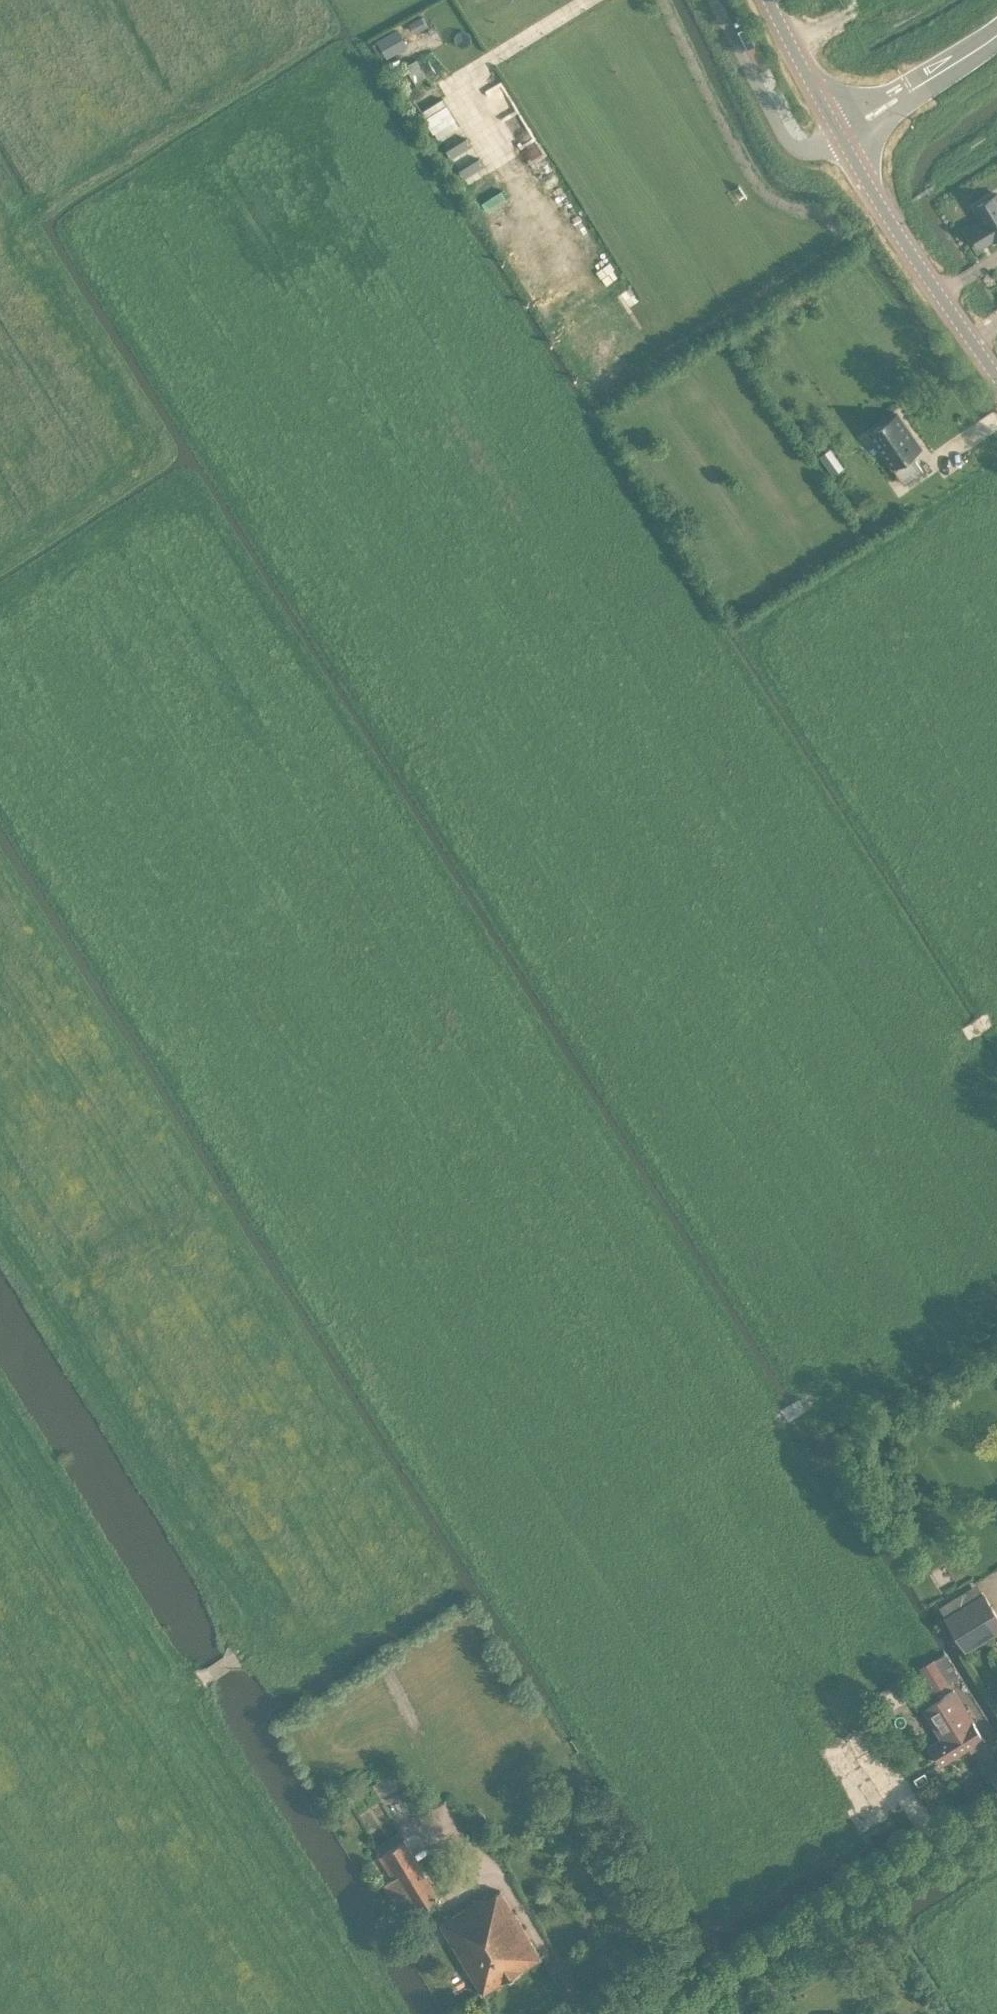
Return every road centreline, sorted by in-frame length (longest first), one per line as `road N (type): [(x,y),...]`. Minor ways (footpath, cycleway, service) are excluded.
road 1 (tertiary): [(676,2013),(996,1814)]
road 2 (tertiary): [(839,134),(996,373)]
road 3 (motorway): [(839,134),(996,34)]
road 4 (tertiary): [(771,0),(839,134)]

